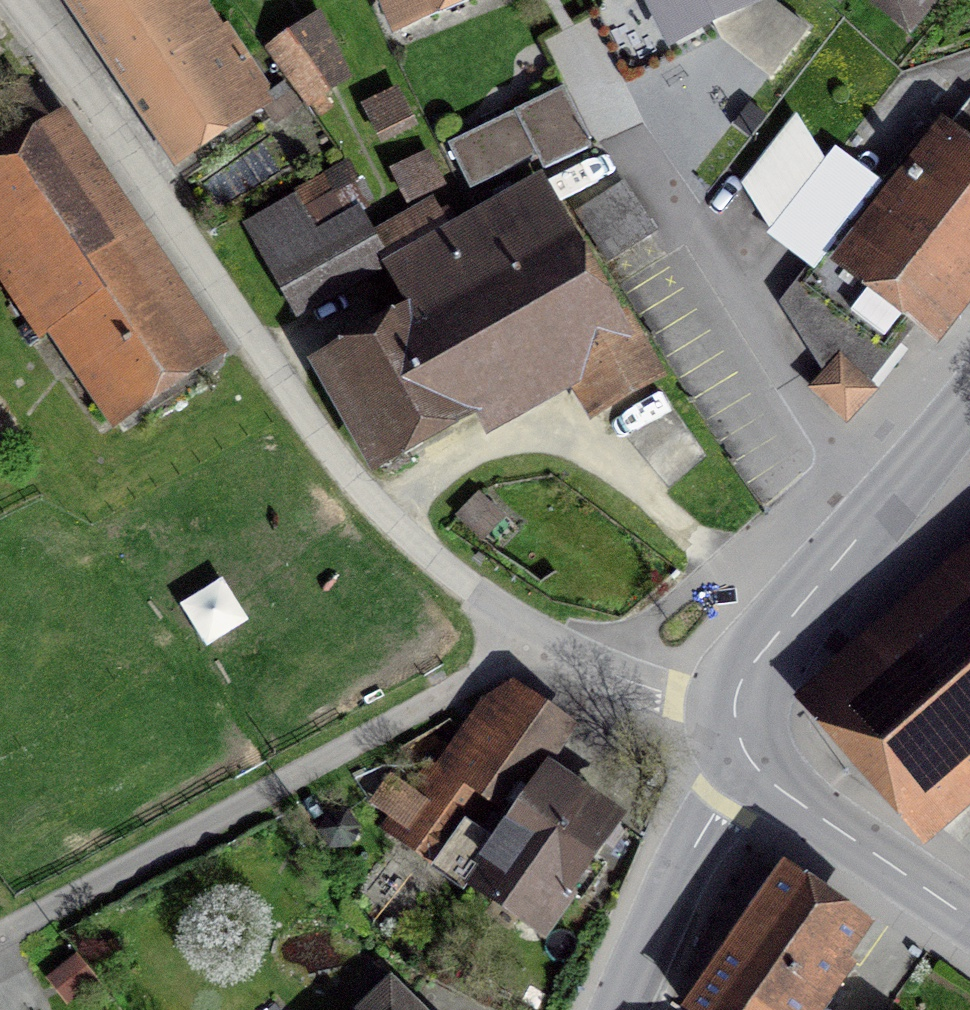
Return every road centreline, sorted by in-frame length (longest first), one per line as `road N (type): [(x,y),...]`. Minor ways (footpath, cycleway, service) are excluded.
road 1 (unclassified): [(15,0),(351,475),(535,640),(656,694),(732,713)]
road 2 (track): [(535,640),(0,927)]
road 3 (tertiary): [(969,400),(749,672),(732,713)]
road 4 (unclassified): [(744,756),(619,1009)]
road 5 (tertiary): [(969,921),(768,781),(744,756)]

